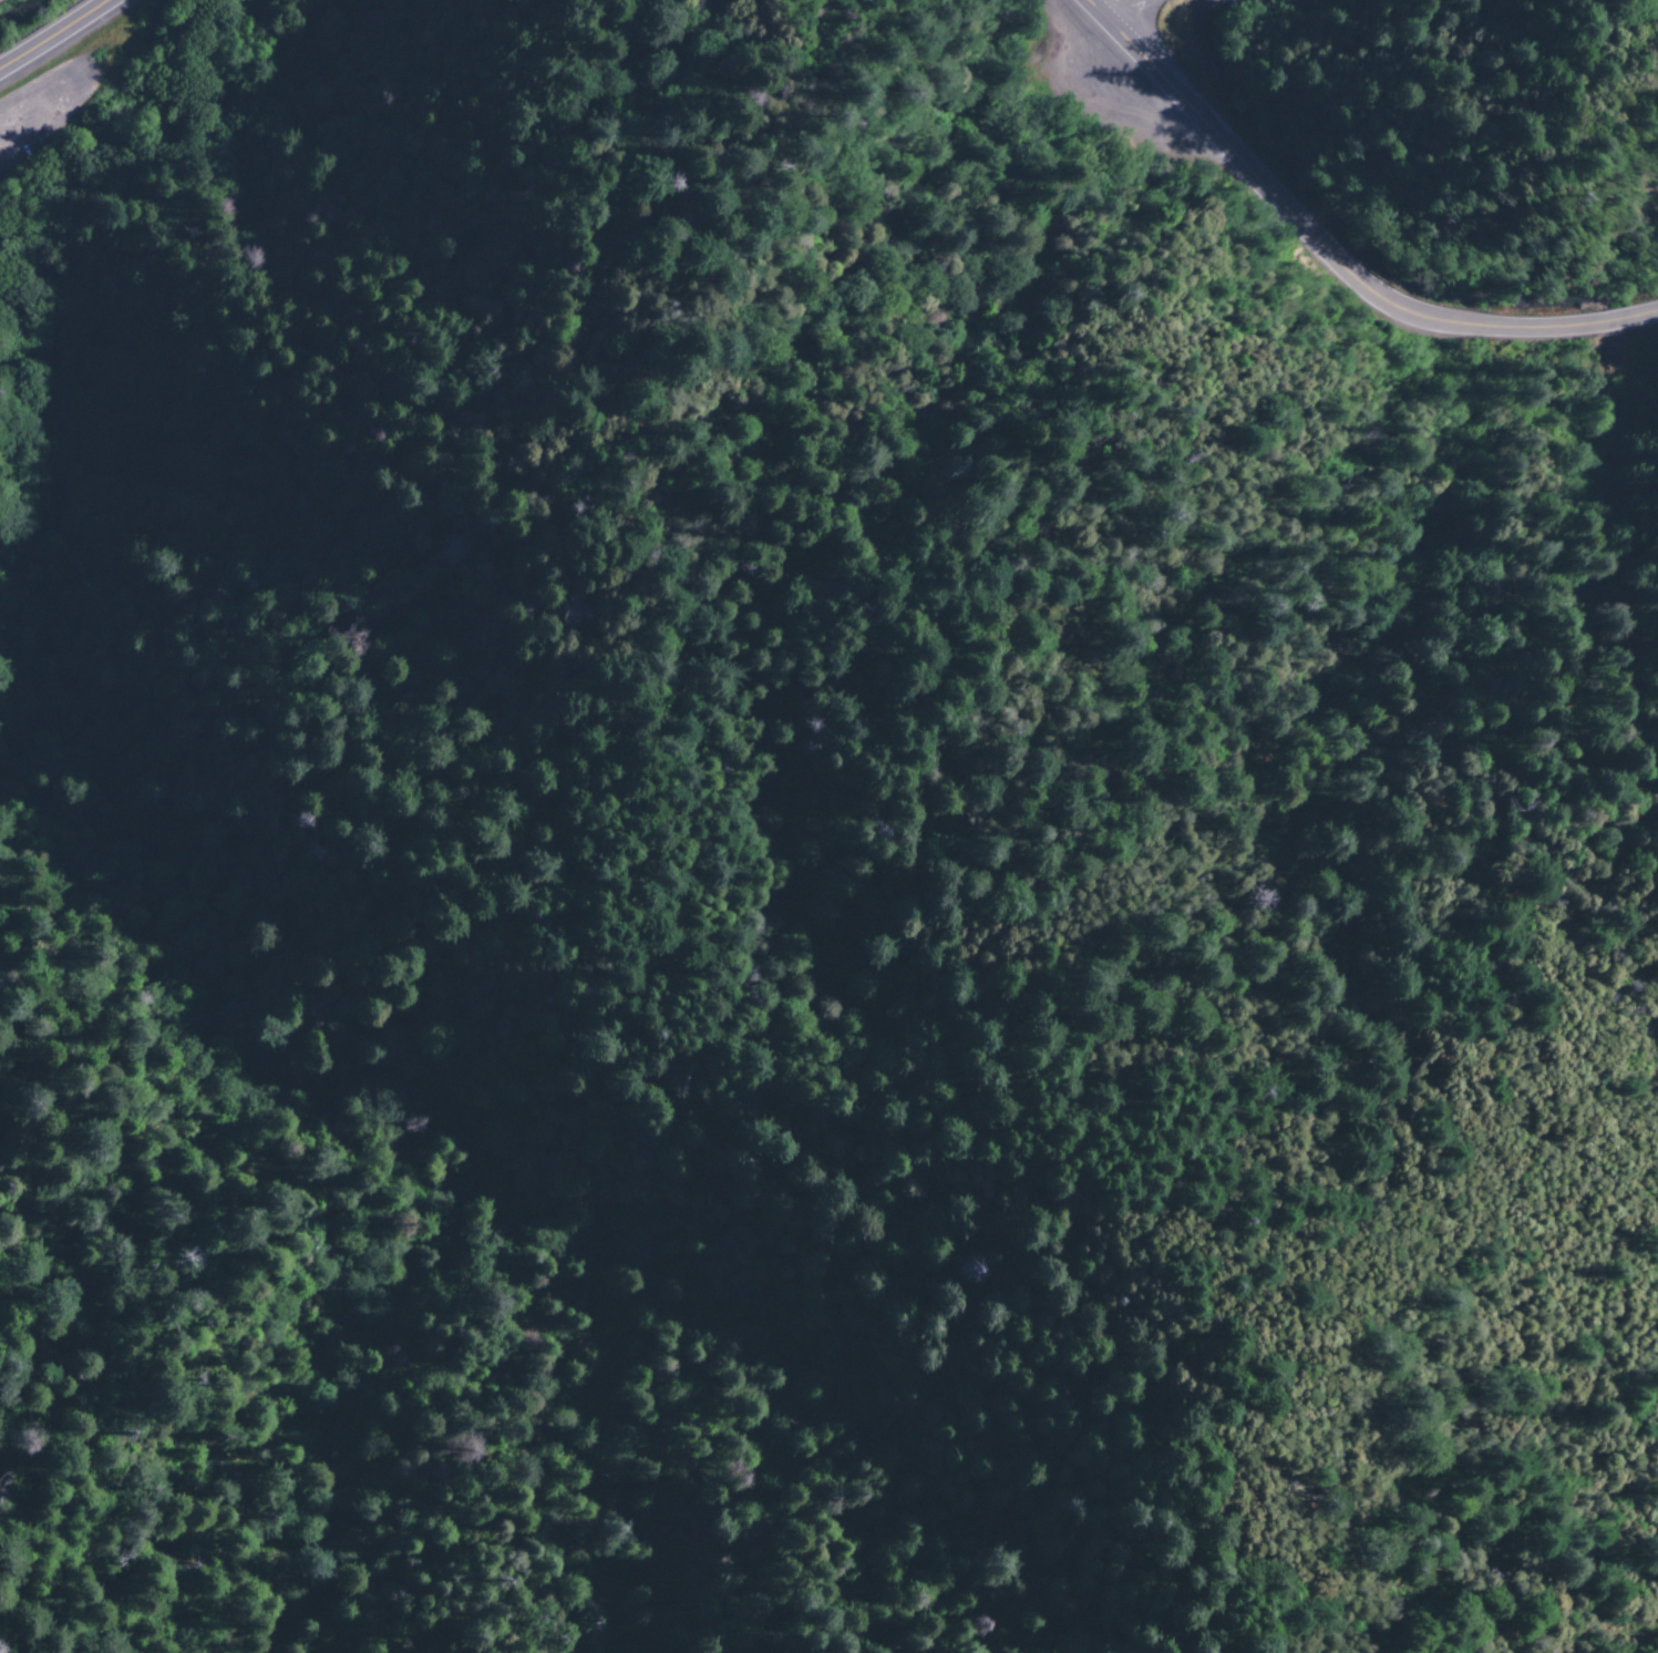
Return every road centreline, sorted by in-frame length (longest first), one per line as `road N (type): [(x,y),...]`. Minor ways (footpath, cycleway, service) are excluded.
road 1 (trunk): [(1082,0),(1384,302),(1444,324),(1518,330),(1657,312)]
road 2 (trunk): [(0,69),(107,0)]

